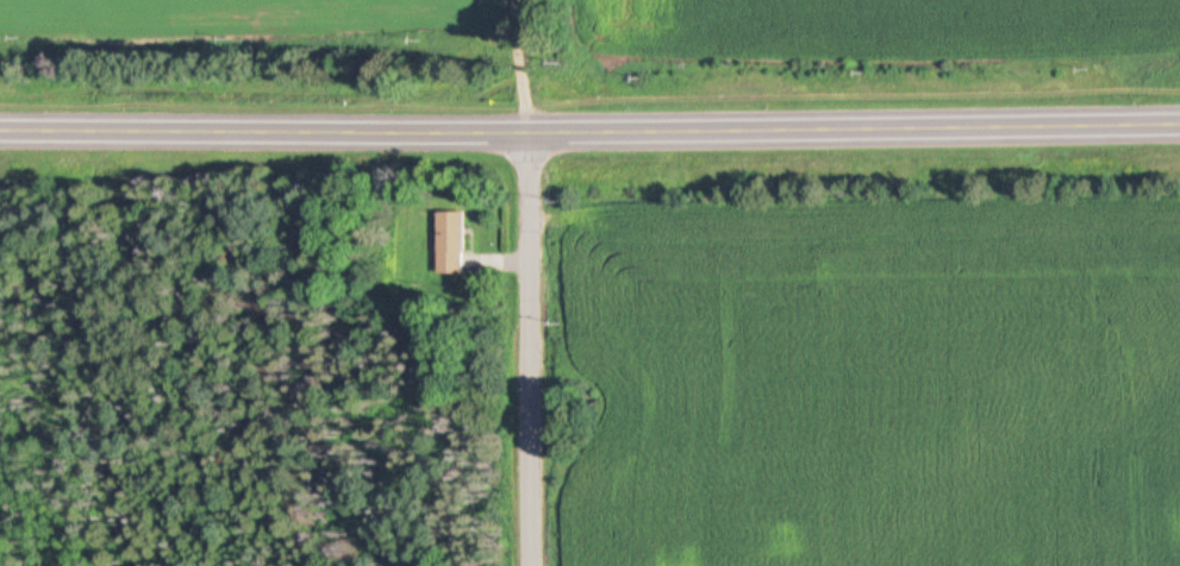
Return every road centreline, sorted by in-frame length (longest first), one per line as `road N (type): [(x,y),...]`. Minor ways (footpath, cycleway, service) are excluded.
road 1 (primary): [(1179,125),(0,133)]
road 2 (residential): [(535,565),(535,132)]

